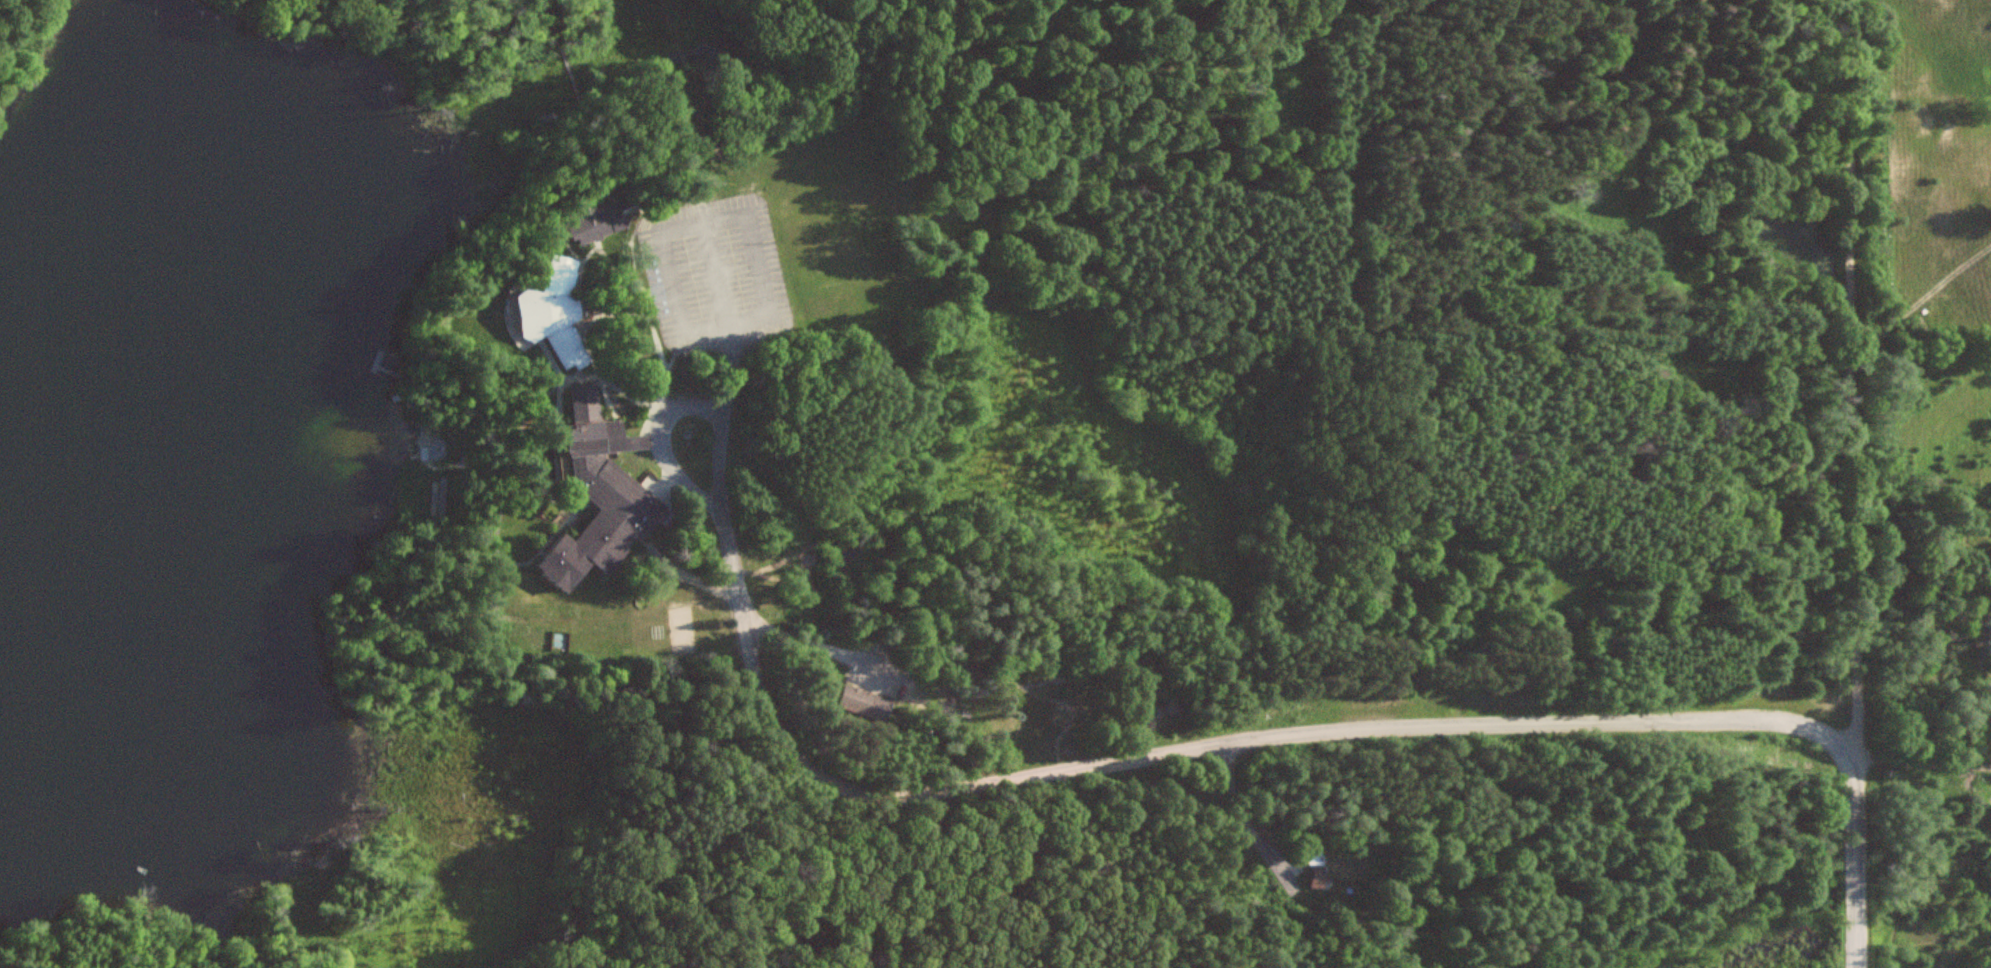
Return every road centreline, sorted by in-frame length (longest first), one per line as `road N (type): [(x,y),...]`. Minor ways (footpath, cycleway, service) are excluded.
road 1 (track): [(1852,766),(1850,0)]
road 2 (residential): [(1851,967),(1852,766)]

